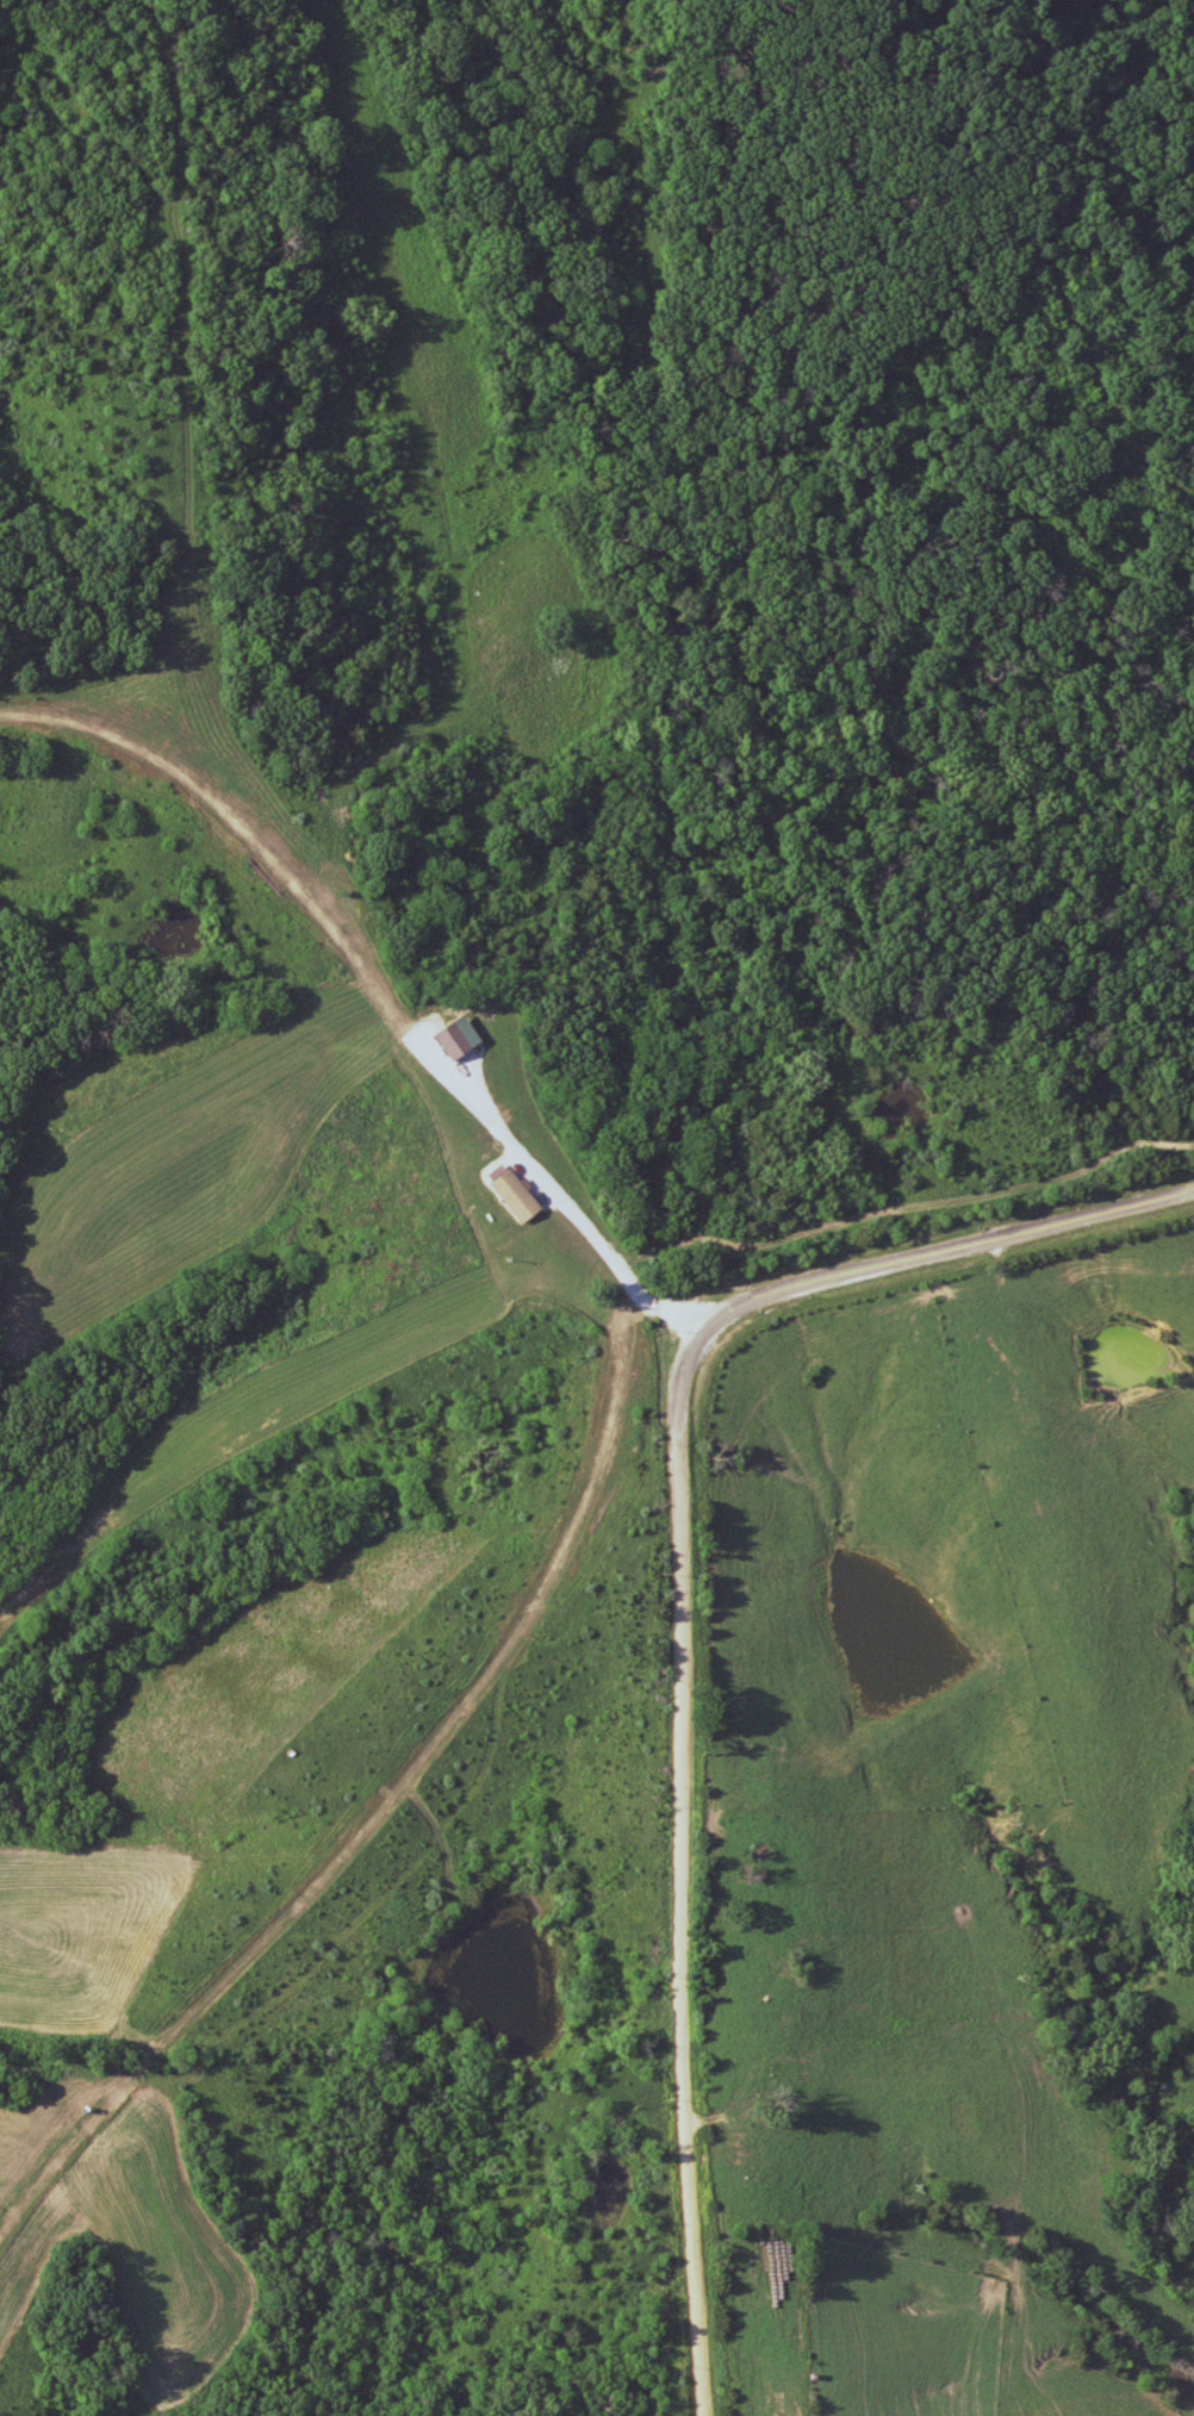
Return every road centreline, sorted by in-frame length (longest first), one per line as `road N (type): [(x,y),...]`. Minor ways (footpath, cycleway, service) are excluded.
road 1 (residential): [(701,2415),(679,2137),(673,1414)]
road 2 (residential): [(673,1414),(688,1346),(734,1307),(788,1285),(1193,1188)]

